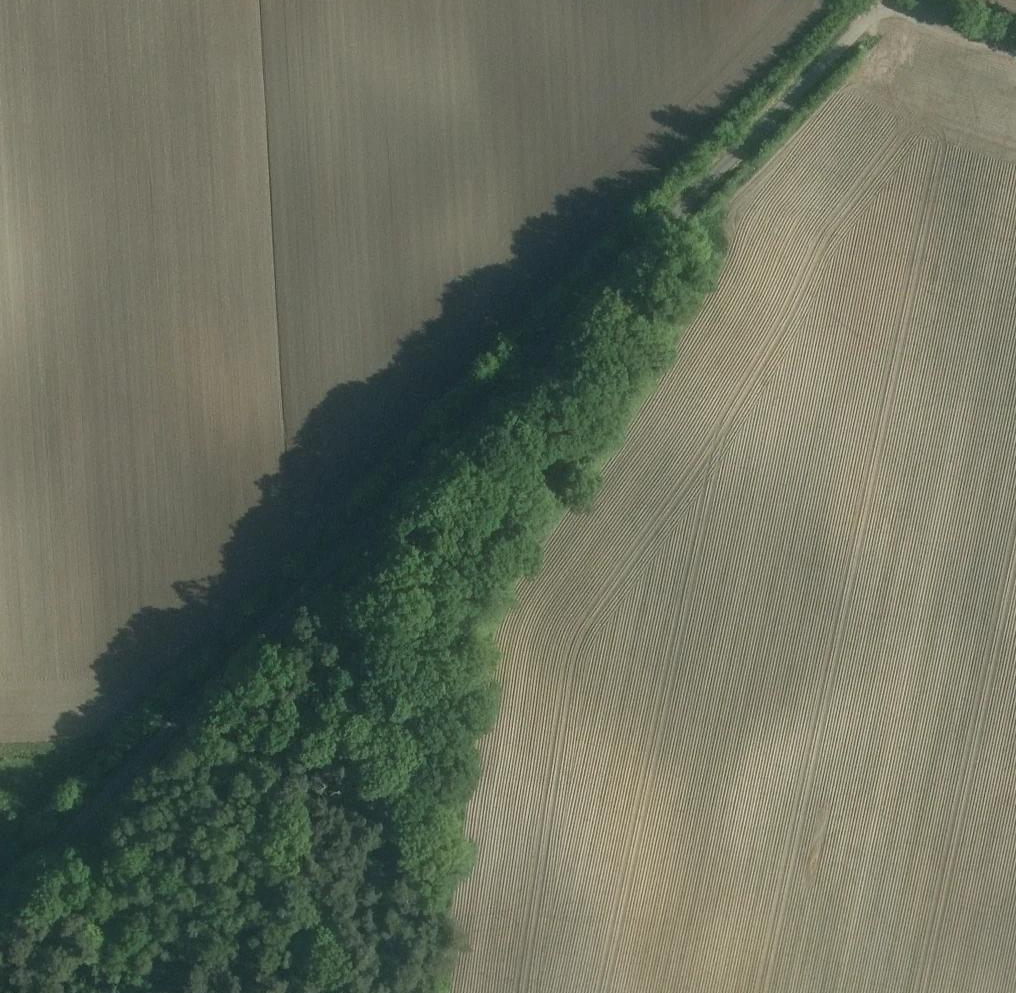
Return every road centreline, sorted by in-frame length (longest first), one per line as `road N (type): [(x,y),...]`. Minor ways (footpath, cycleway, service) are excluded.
road 1 (unclassified): [(898,0),(554,328),(0,905)]
road 2 (unclassified): [(1015,45),(901,0)]

